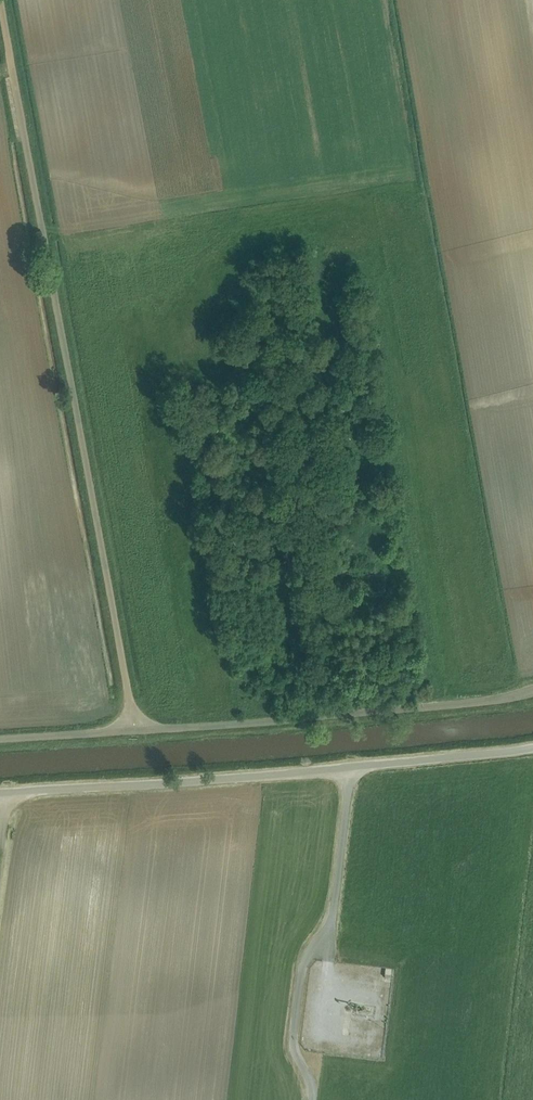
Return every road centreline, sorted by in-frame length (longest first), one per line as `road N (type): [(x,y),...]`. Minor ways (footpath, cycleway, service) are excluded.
road 1 (unclassified): [(136,731),(0,3)]
road 2 (unclassified): [(532,691),(472,703),(136,731)]
road 3 (track): [(352,767),(332,924),(305,959),(298,996),(293,1047),(311,1099)]
road 4 (unclassified): [(136,731),(0,740)]

